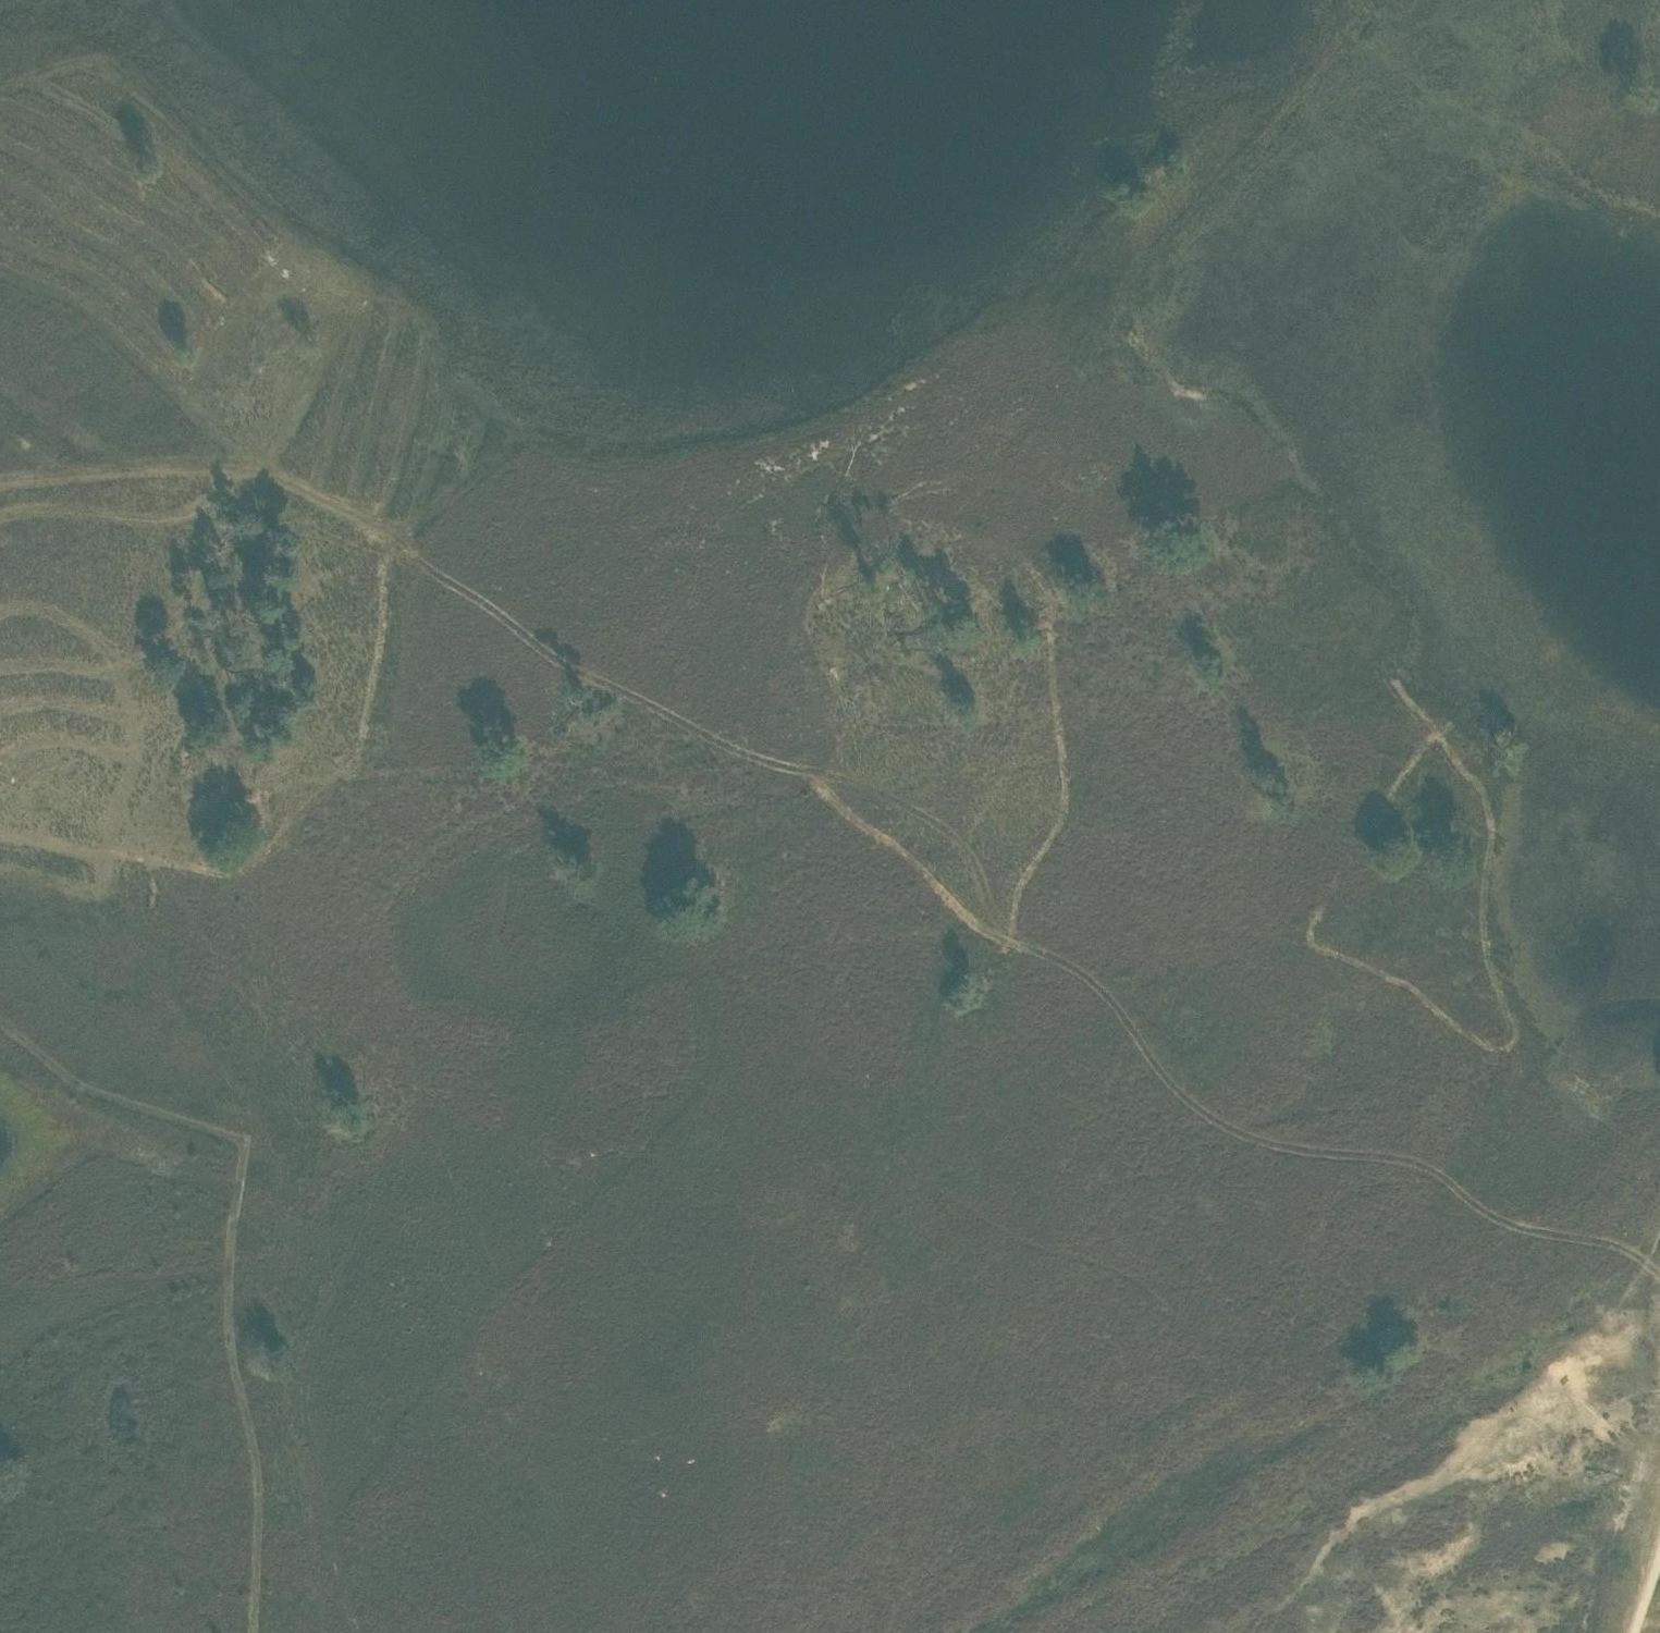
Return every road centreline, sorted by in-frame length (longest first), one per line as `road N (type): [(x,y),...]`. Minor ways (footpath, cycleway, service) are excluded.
road 1 (track): [(1659,1499),(1618,1632)]

